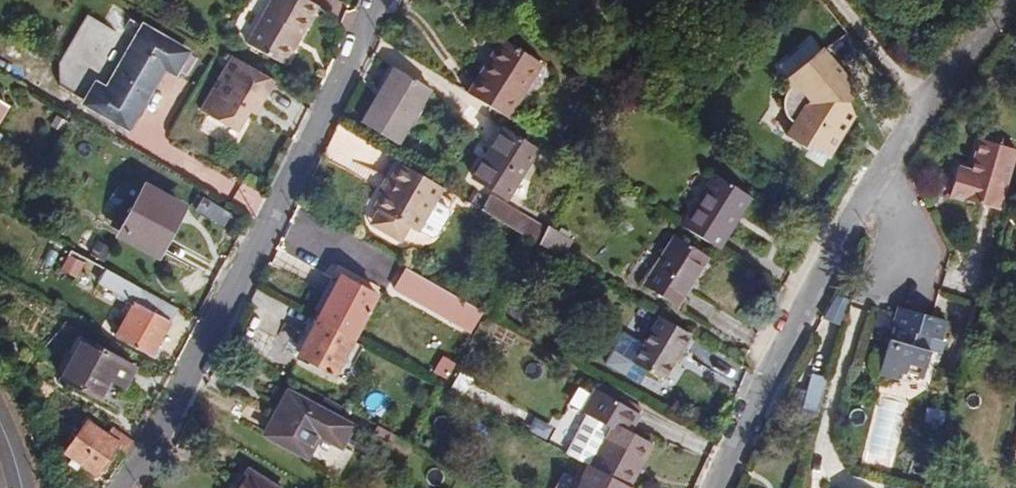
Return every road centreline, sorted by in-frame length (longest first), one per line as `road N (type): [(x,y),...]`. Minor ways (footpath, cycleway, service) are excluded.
road 1 (residential): [(118,487),(259,235),(373,0)]
road 2 (residential): [(717,487),(875,175)]
road 3 (residential): [(875,175),(1015,0)]
road 4 (track): [(843,0),(929,108)]
road 5 (residential): [(886,298),(903,244),(875,175)]

